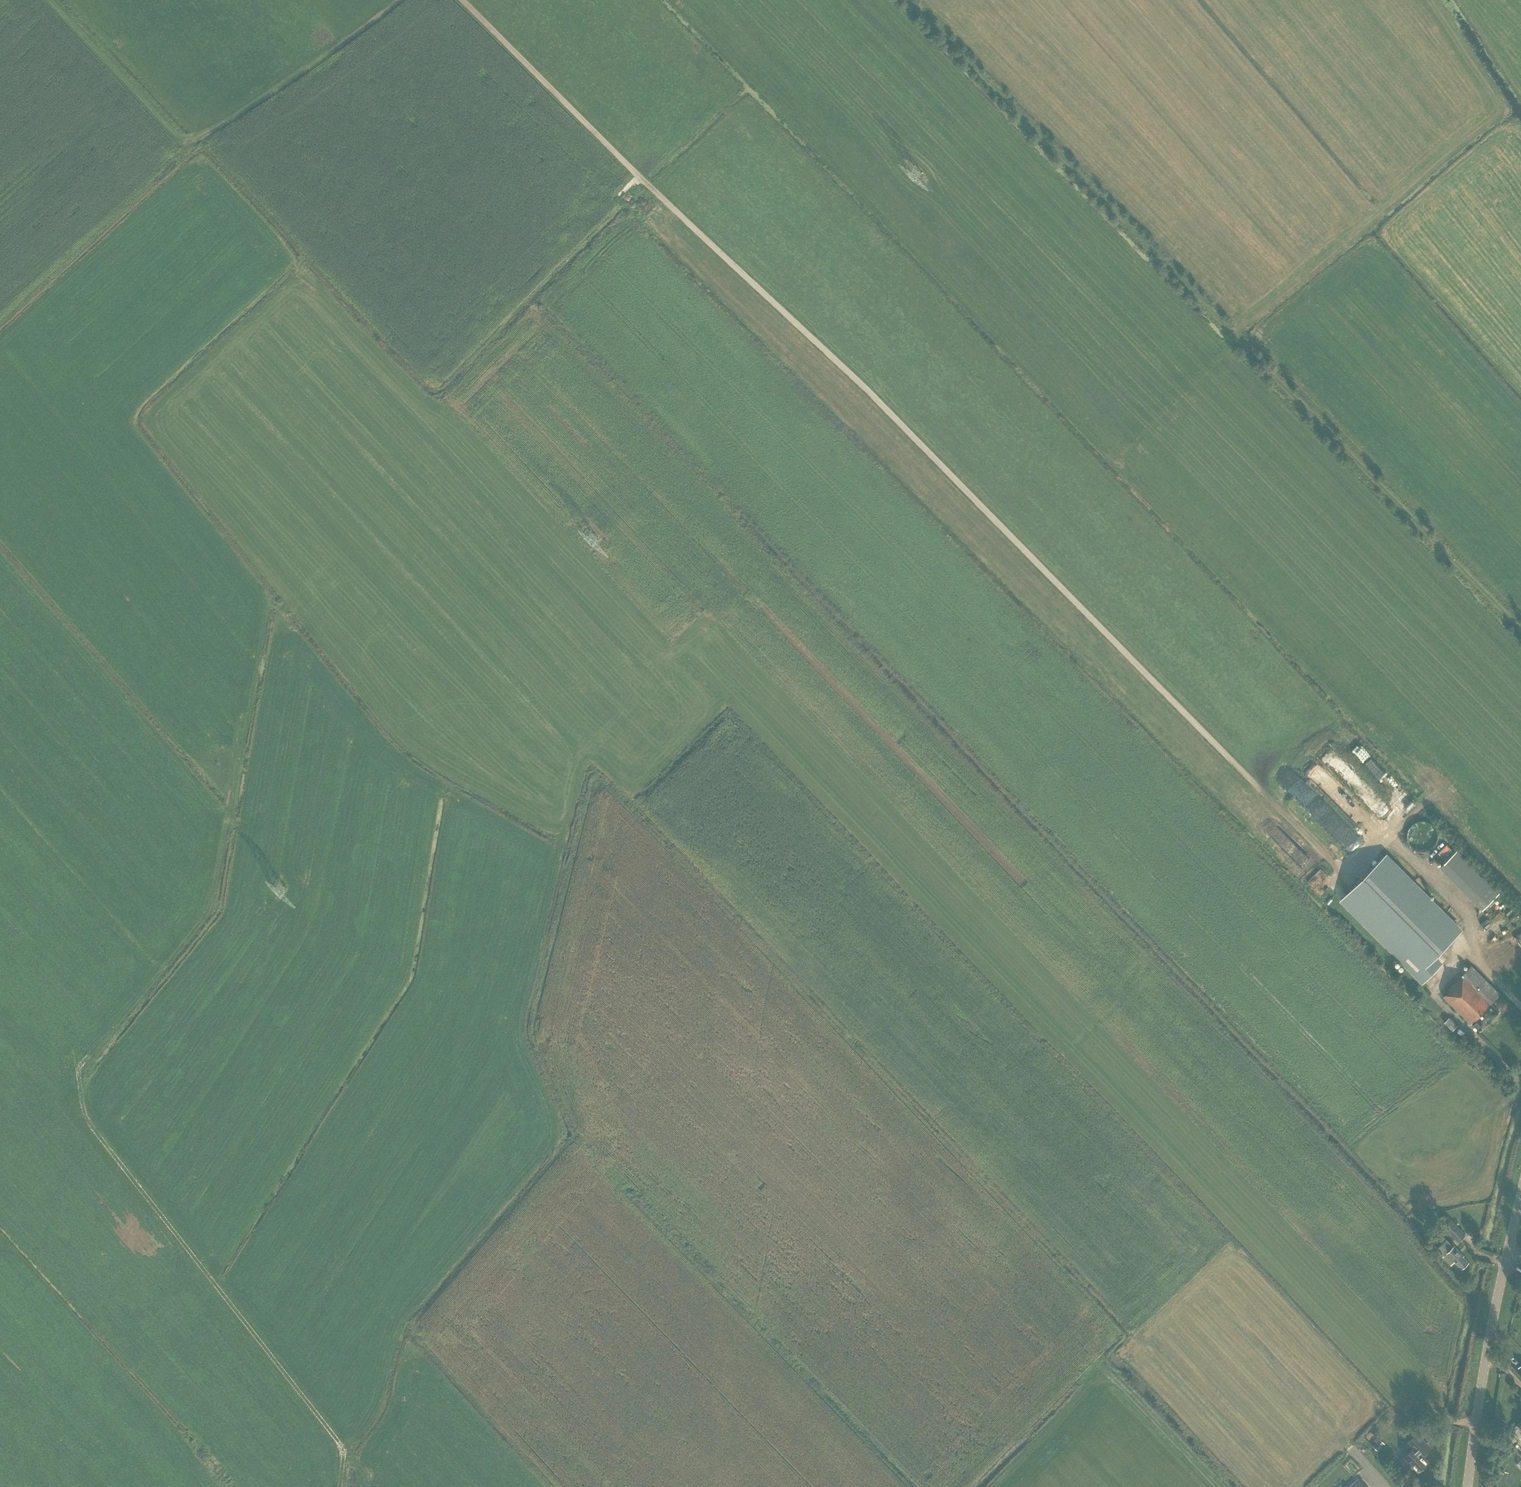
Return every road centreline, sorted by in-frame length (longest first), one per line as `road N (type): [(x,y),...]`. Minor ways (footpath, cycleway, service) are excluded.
road 1 (track): [(1217,1486),(1109,1374),(994,1486)]
road 2 (tertiary): [(1467,1486),(1520,1195)]

